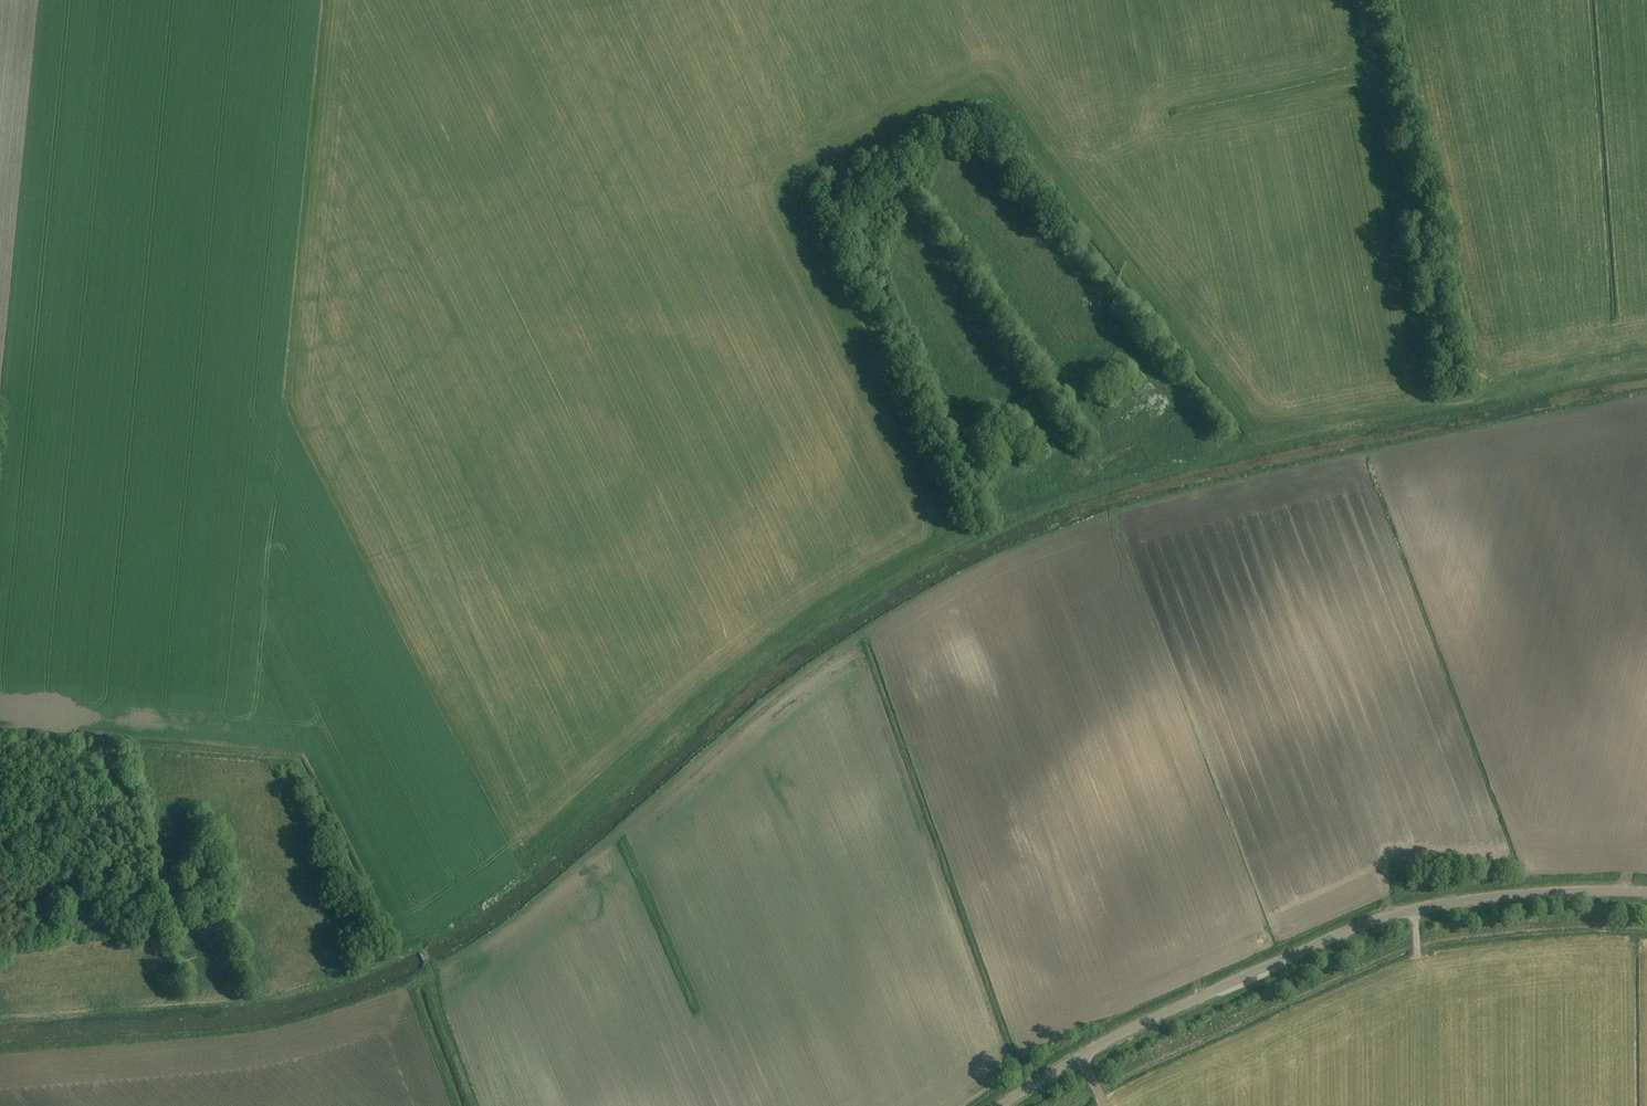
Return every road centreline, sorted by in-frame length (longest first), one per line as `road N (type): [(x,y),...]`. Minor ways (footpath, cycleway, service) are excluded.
road 1 (unclassified): [(1001,1105),(1097,1047),(1362,925),(1415,908),(1498,897),(1646,893)]
road 2 (track): [(1362,0),(1458,408)]

